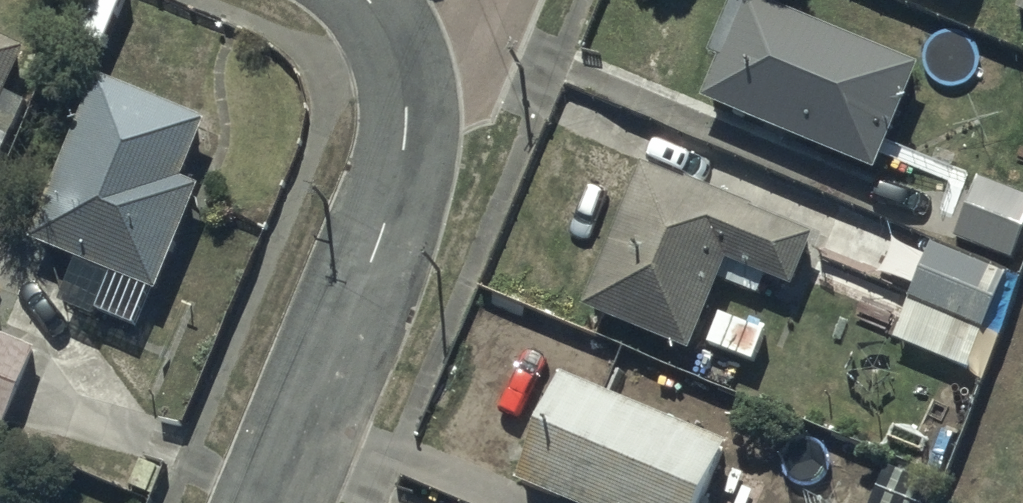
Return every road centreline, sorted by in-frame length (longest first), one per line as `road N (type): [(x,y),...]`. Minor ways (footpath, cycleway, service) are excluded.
road 1 (residential): [(405,89),(401,170),(387,223),(270,502)]
road 2 (residential): [(498,0),(476,50),(405,89)]

